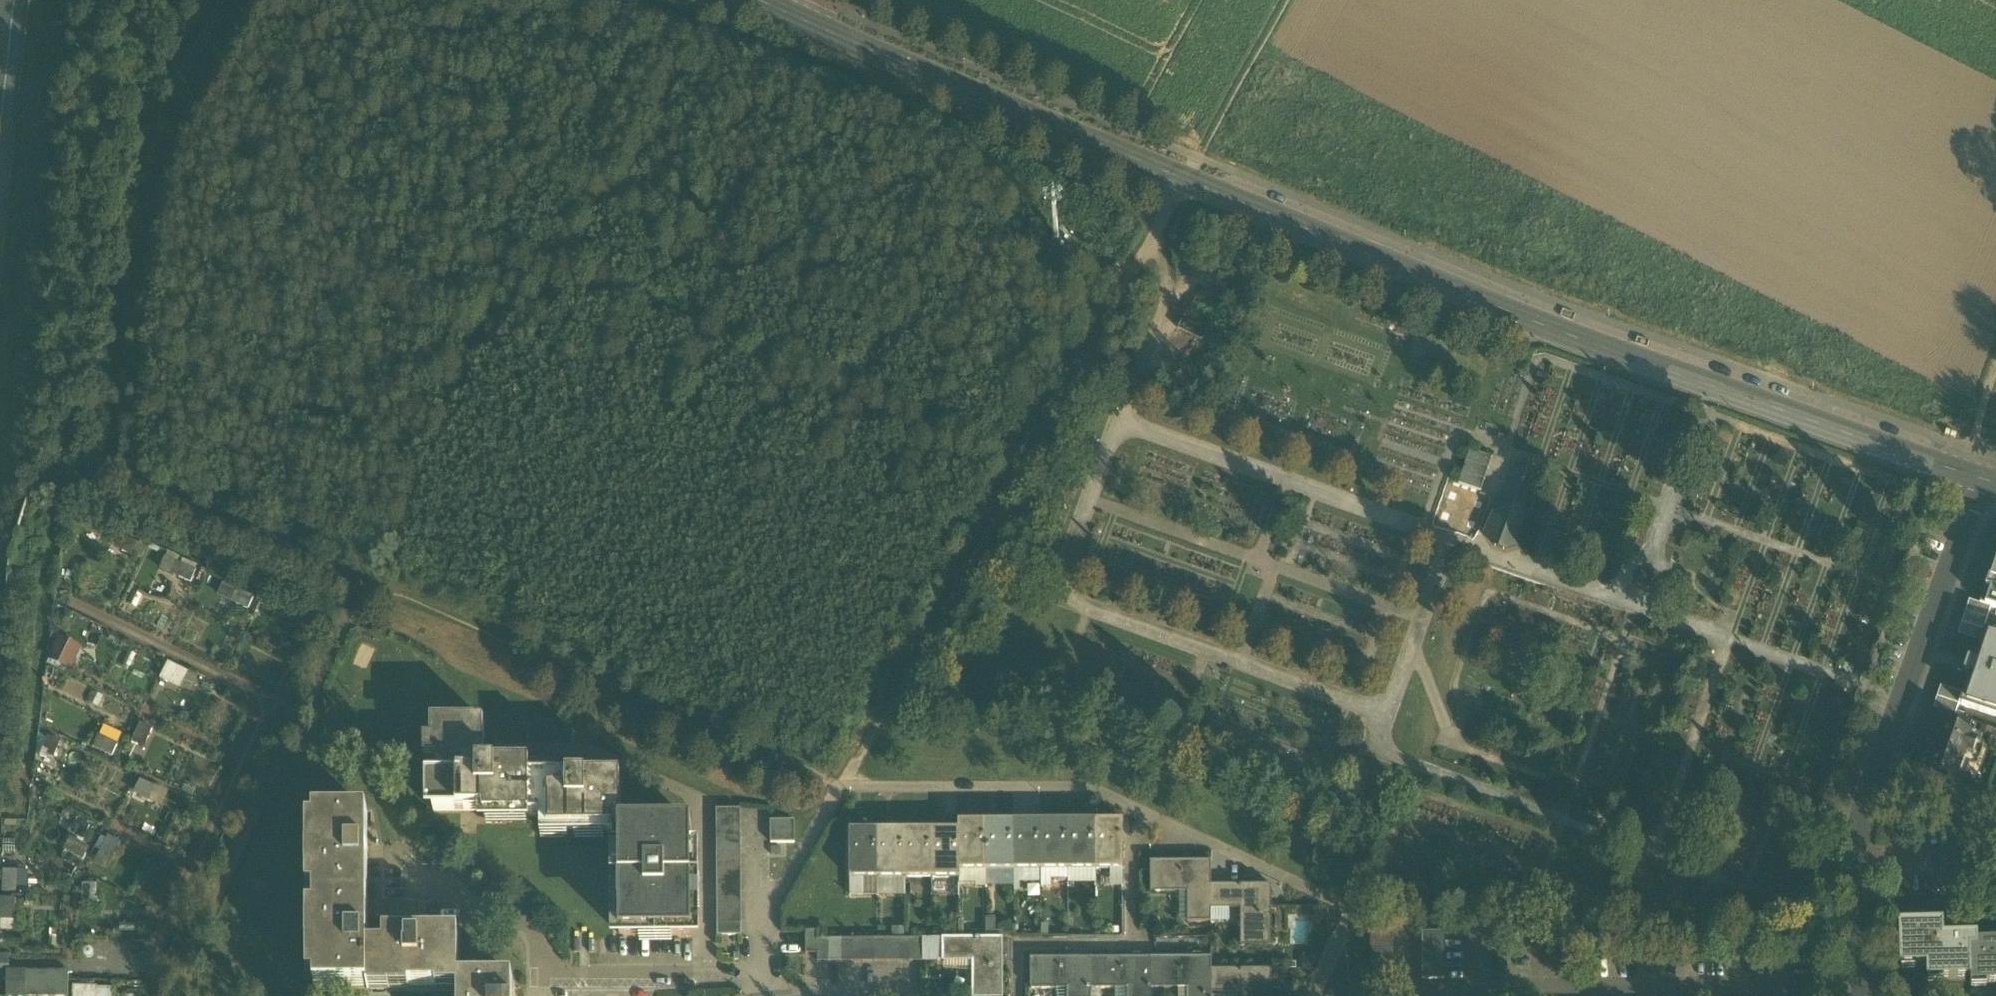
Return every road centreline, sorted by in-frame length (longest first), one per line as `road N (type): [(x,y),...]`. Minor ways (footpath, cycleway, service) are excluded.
road 1 (tertiary): [(759,0),(1547,328),(1980,478)]
road 2 (track): [(843,788),(1160,223)]
road 3 (residential): [(1980,478),(1850,853),(1863,995)]
road 4 (track): [(1182,177),(1290,0)]
road 5 (track): [(1160,223),(1170,284),(1119,419)]

